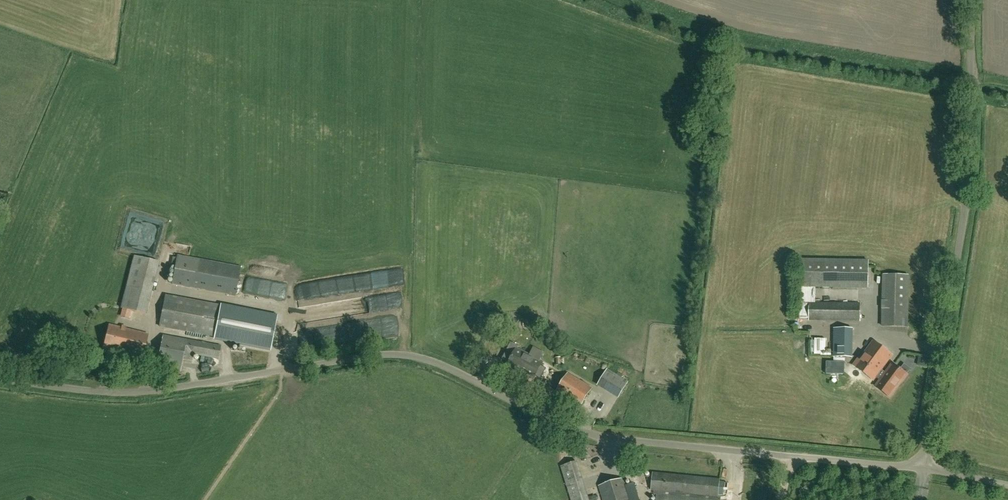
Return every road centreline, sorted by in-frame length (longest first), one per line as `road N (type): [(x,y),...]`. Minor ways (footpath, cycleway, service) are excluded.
road 1 (unclassified): [(923,470),(595,437),(411,355),(152,392),(0,381)]
road 2 (unclassified): [(923,470),(968,205),(973,0)]

